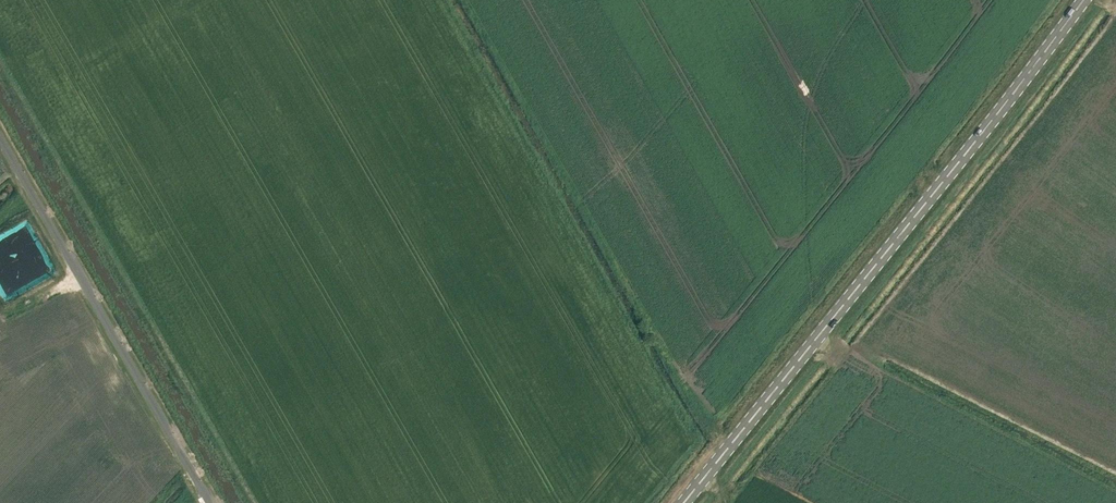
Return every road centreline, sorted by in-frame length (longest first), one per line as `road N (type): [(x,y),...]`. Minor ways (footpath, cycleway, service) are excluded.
road 1 (secondary): [(683,502),(1082,0)]
road 2 (unclassified): [(210,502),(0,138)]

